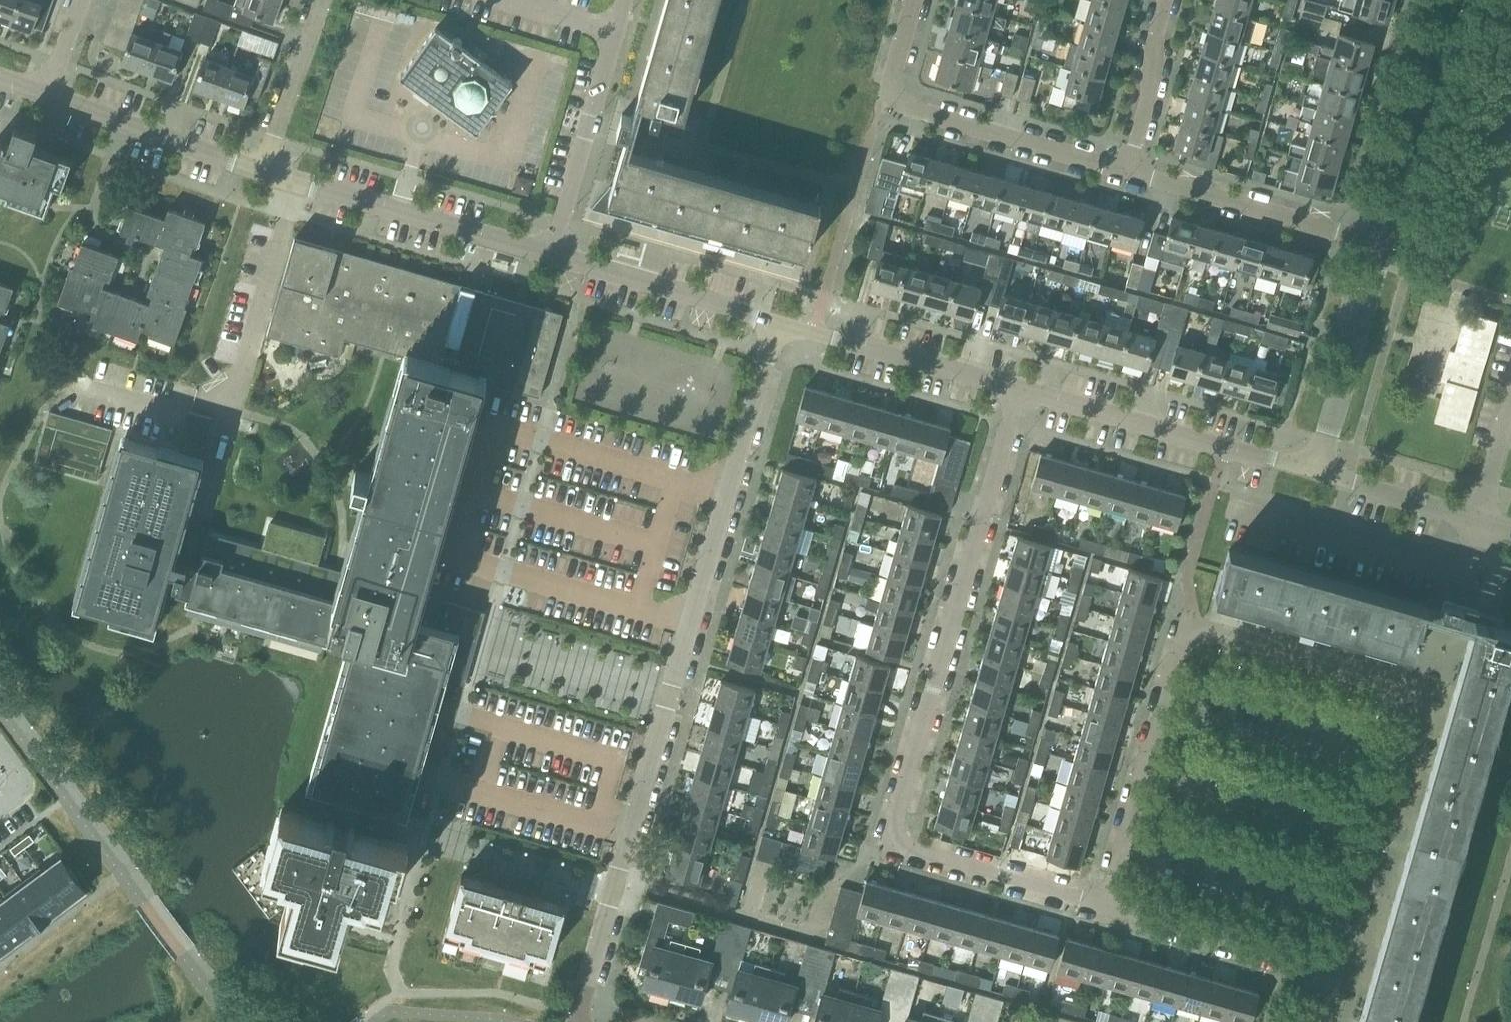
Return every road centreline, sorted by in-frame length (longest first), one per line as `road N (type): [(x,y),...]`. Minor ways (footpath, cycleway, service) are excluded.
road 1 (residential): [(579,1021),(775,317)]
road 2 (residential): [(1106,906),(898,849),(891,835),(1018,388)]
road 3 (residential): [(1106,906),(1189,624),(1405,690)]
road 4 (residential): [(202,520),(300,179)]
road 5 (residential): [(1127,167),(893,101),(888,86),(913,0)]
road 6 (residential): [(1315,475),(1018,388)]
road 7 (residential): [(1331,969),(1405,690)]
road 8 (residential): [(1382,242),(1127,167)]
road 9 (residential): [(551,252),(626,0)]
road 10 (residential): [(551,252),(300,179)]
road 11 (residential): [(1018,388),(775,317)]
road 12 (residential): [(1382,242),(1450,0)]
road 13 (residential): [(1315,475),(1382,242)]
road 14 (residential): [(1331,969),(1106,906)]
road 15 (residential): [(48,97),(267,169)]
road 16 (residential): [(775,317),(588,263)]
road 17 (residential): [(267,169),(325,0)]
road 18 (residential): [(1480,523),(1315,475)]
road 19 (residential): [(1127,167),(1166,0)]

